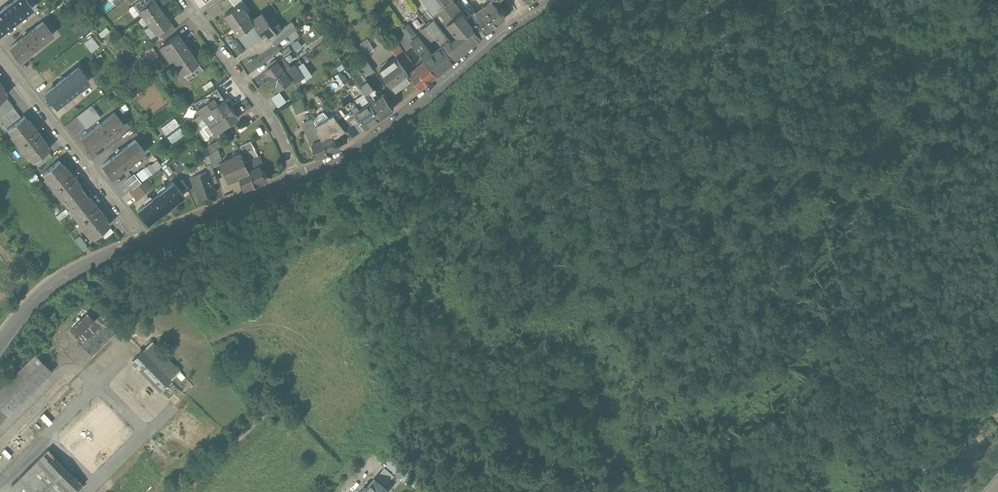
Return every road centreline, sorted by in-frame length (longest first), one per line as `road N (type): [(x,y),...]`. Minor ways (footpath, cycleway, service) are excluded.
road 1 (residential): [(566,0),(511,29),(378,137),(297,181)]
road 2 (residential): [(0,52),(143,241)]
road 3 (residential): [(183,0),(265,116),(297,181)]
road 4 (residential): [(143,241),(41,292),(0,339)]
road 5 (residential): [(297,181),(143,241)]
road 6 (unclassified): [(185,491),(281,397)]

